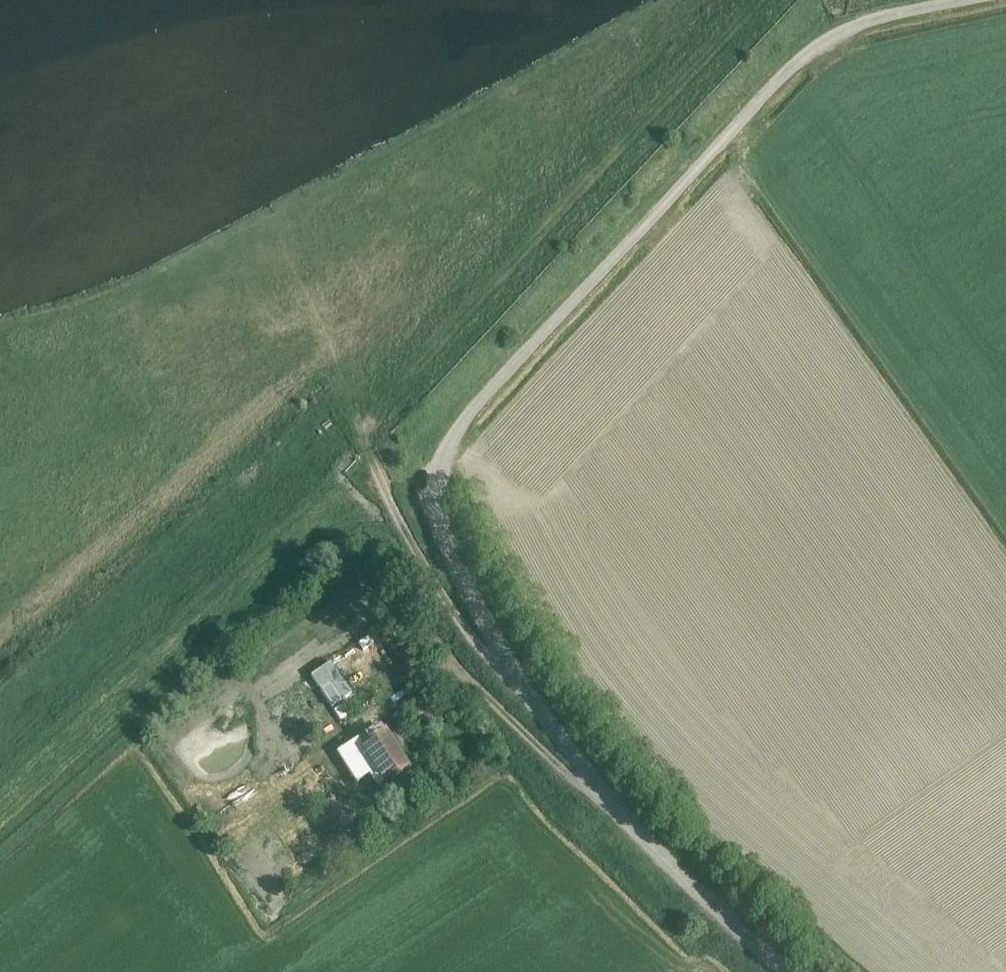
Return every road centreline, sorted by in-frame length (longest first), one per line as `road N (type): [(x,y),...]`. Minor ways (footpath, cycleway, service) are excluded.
road 1 (unclassified): [(779,971),(585,774),(456,572),(434,485),(473,415),(806,61),(858,29),(991,0)]

